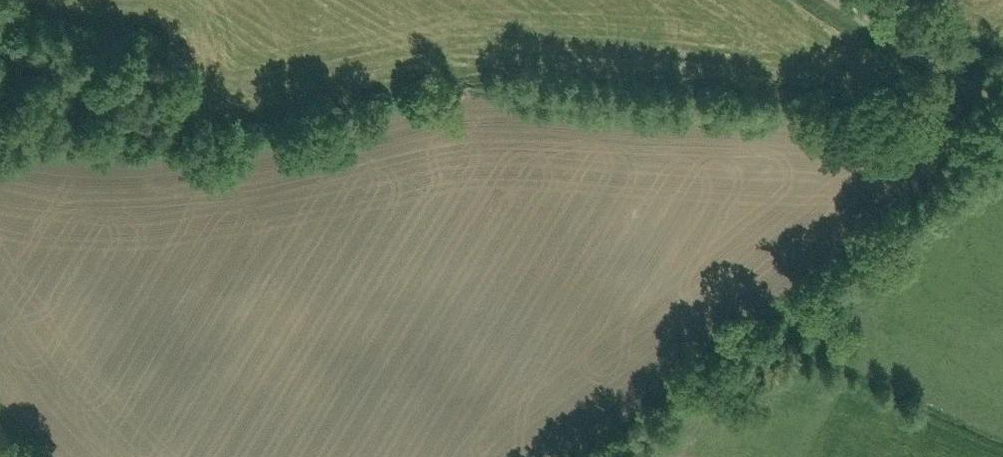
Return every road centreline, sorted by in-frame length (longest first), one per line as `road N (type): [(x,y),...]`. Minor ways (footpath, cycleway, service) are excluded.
road 1 (track): [(855,0),(1002,93)]

